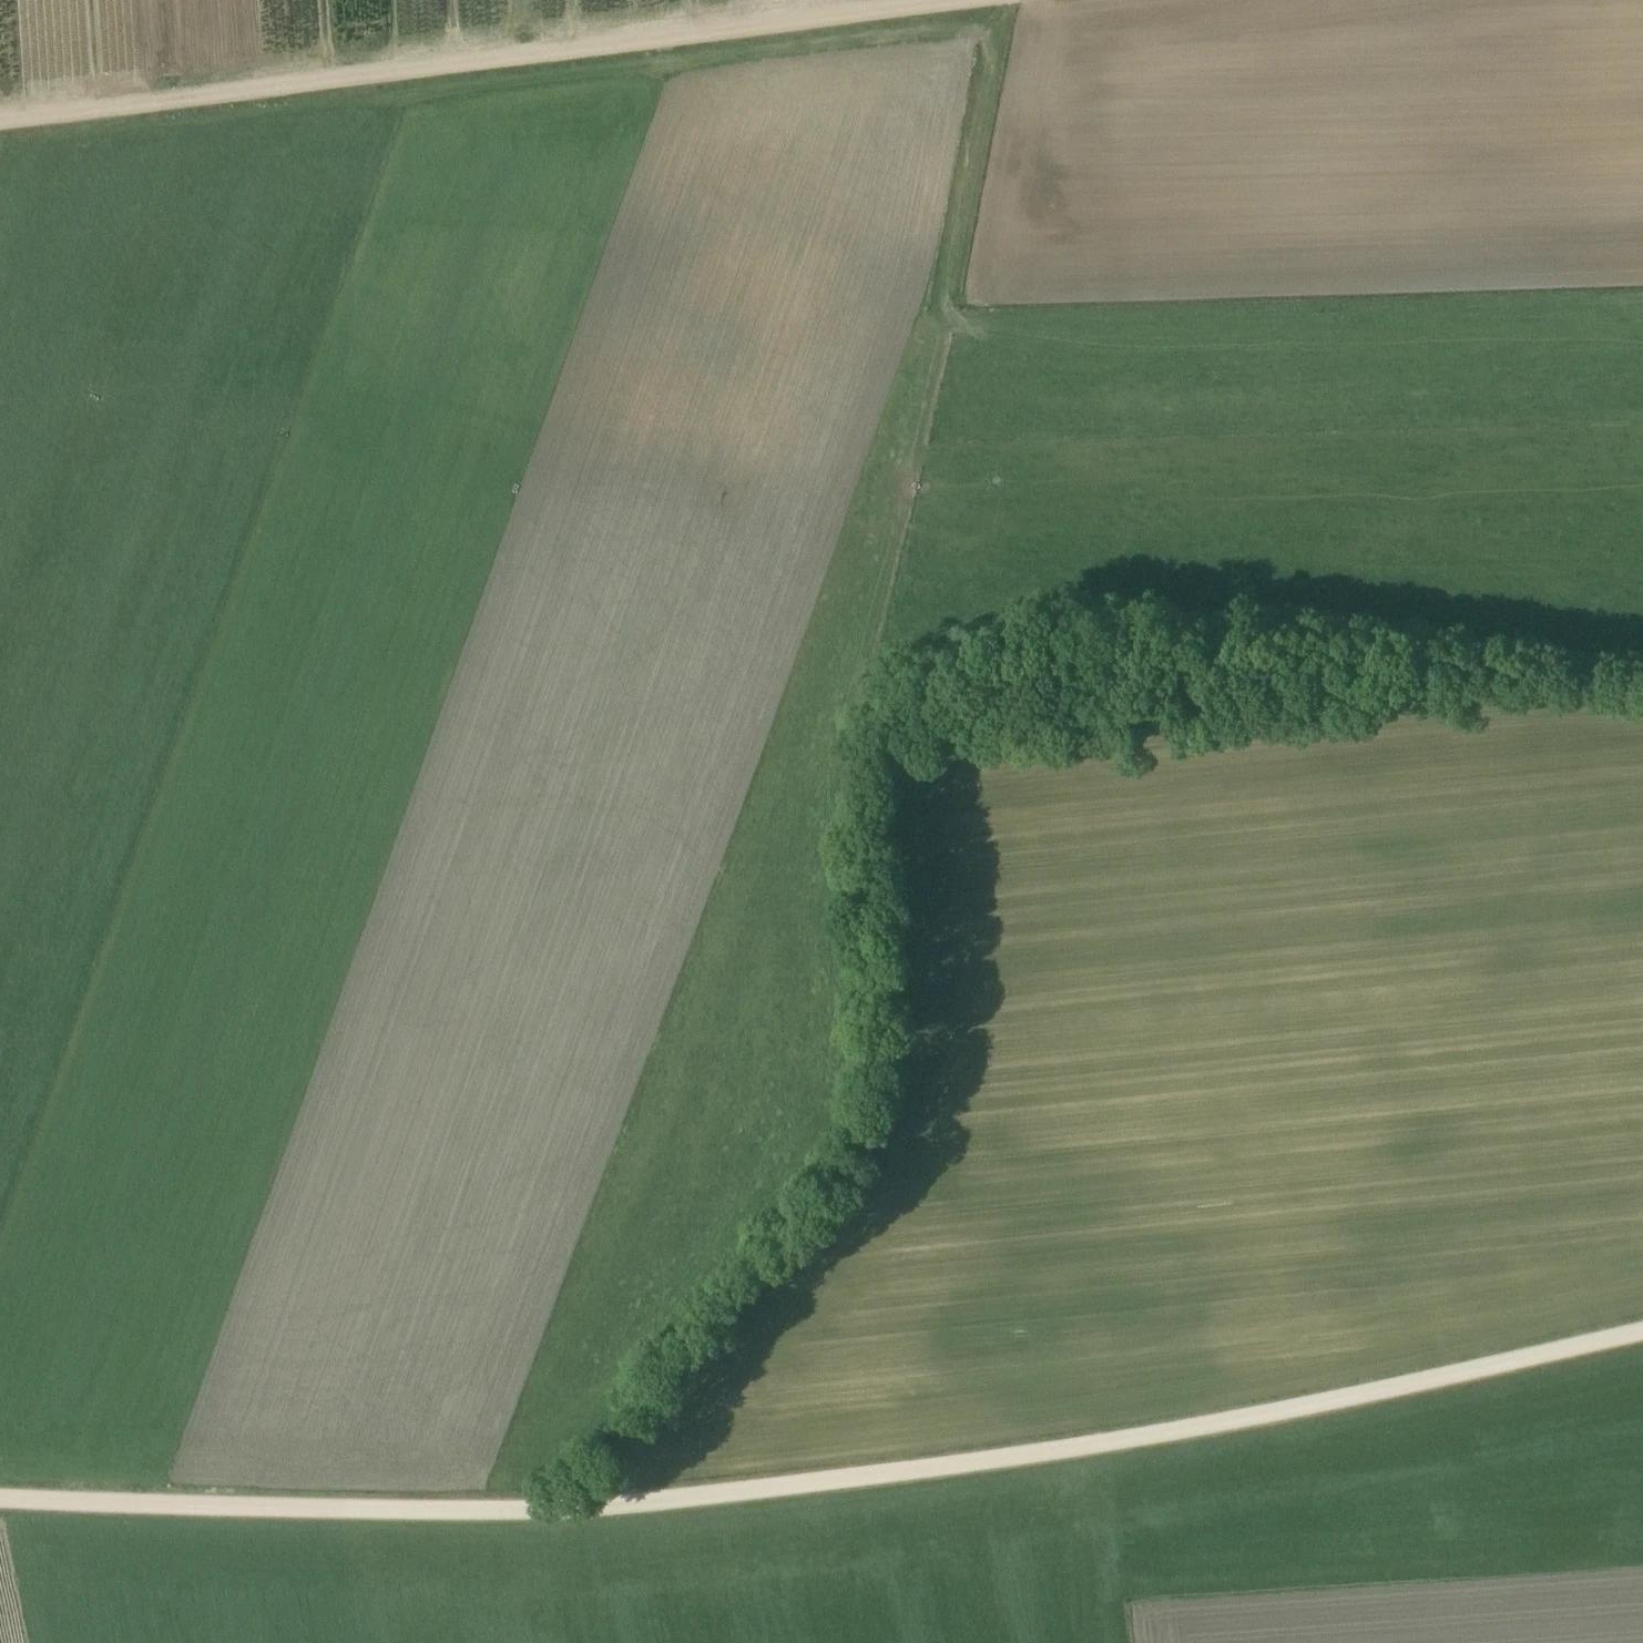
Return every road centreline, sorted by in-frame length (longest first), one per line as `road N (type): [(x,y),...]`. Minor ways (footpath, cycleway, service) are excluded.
road 1 (track): [(0,1500),(286,1511),(606,1508),(911,1476),(1153,1435),(1642,1334)]
road 2 (track): [(949,0),(395,68)]
road 3 (track): [(395,68),(0,119)]

